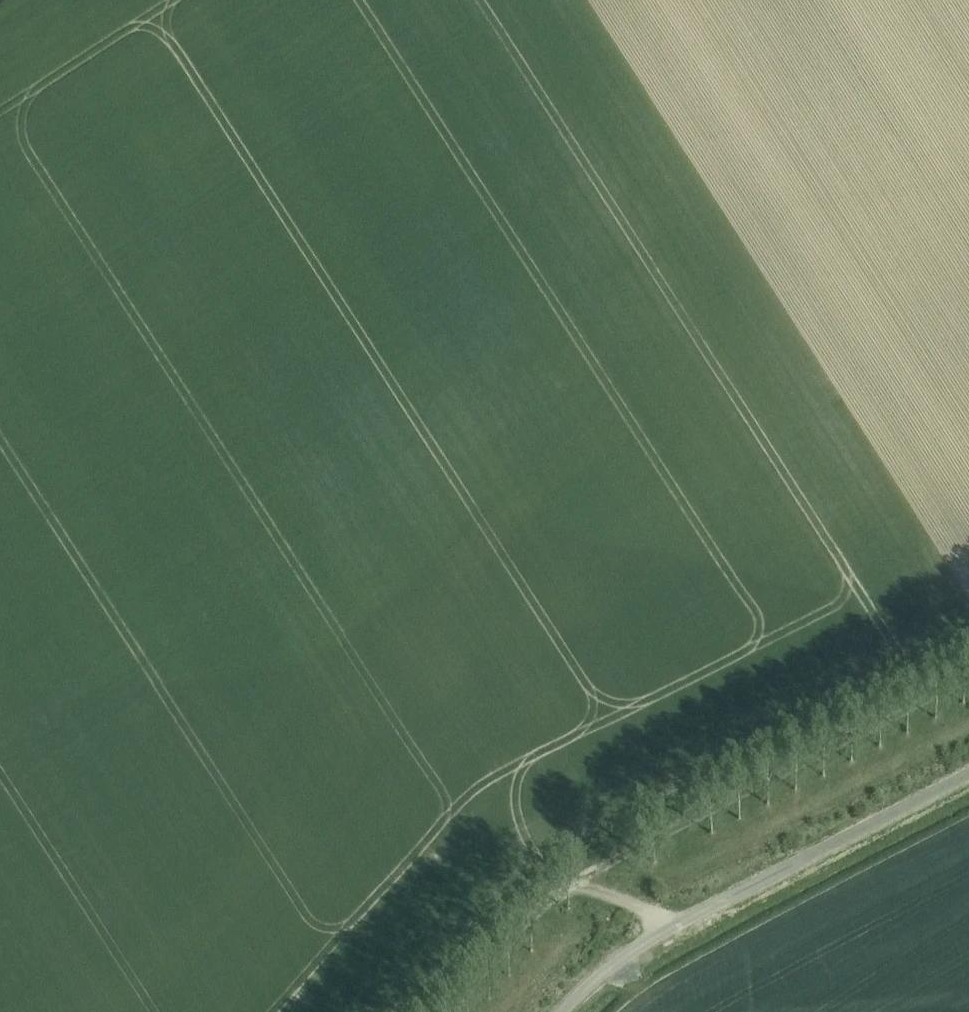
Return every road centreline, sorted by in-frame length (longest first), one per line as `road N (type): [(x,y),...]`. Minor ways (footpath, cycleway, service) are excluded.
road 1 (unclassified): [(560,1011),(597,975),(664,931),(968,772)]

